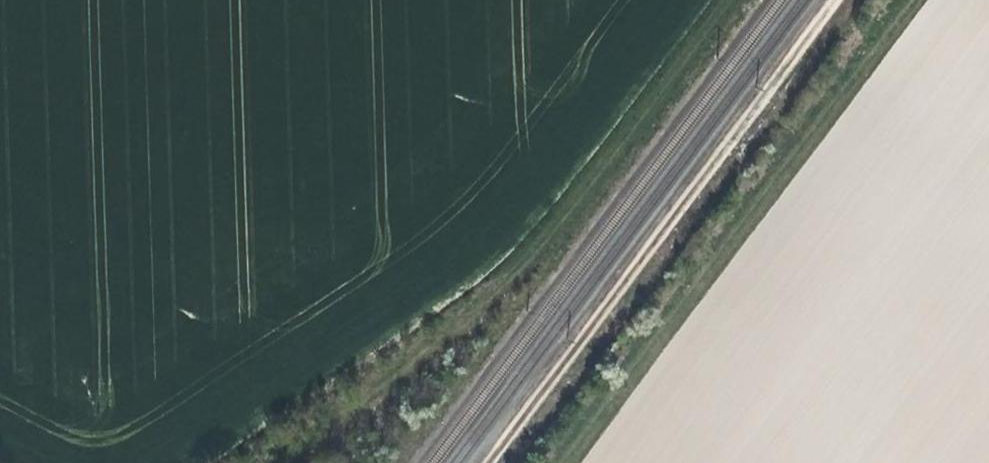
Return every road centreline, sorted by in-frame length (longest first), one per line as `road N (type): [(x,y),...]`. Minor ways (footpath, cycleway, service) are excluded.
road 1 (track): [(838,0),(490,462)]

